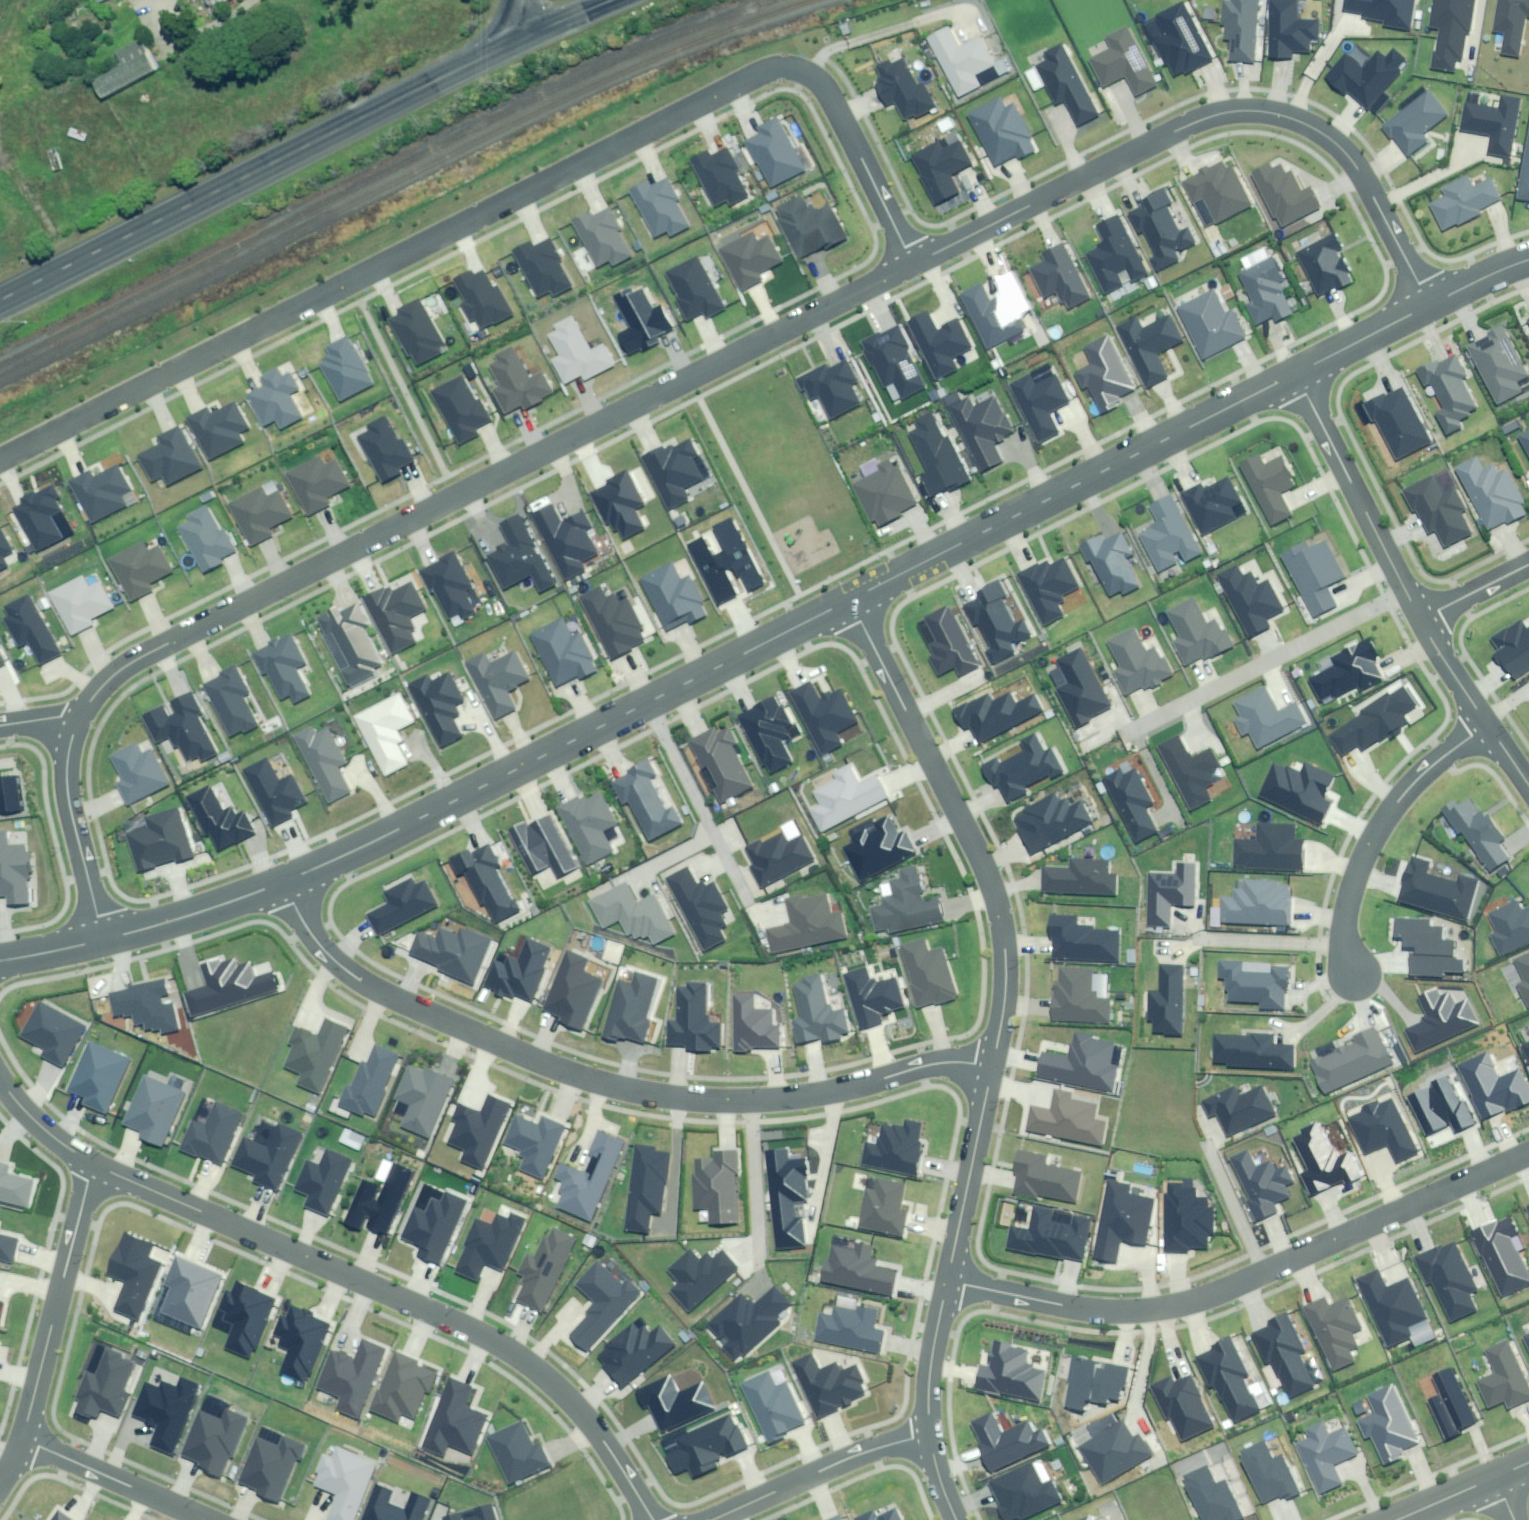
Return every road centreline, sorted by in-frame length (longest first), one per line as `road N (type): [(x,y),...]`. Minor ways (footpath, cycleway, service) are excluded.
road 1 (residential): [(0,460),(759,74),(790,70),(820,85),(913,261)]
road 2 (residential): [(76,723),(107,681),(171,643),(913,261)]
road 3 (residential): [(284,884),(322,949),(353,976),(593,1083),(649,1096),(769,1103),(930,1067),(992,1069)]
road 4 (residential): [(647,1519),(594,1431),(537,1371),(451,1324),(95,1167)]
road 5 (residential): [(913,261),(1186,125),(1243,115),(1297,128),(1335,153),(1424,300)]
road 6 (tertiary): [(848,599),(284,884)]
road 7 (residential): [(1528,1152),(1235,1285),(1162,1309),(1101,1313),(948,1283)]
road 8 (secondary): [(528,40),(0,302)]
road 9 (residential): [(992,1069),(1005,1011),(997,901),(848,599)]
road 10 (tertiary): [(1294,369),(848,599)]
road 11 (residential): [(1487,724),(1418,778),(1368,847),(1343,917),(1354,982)]
road 12 (residential): [(1406,591),(1134,729)]
road 13 (residential): [(24,1438),(95,1167)]
road 14 (residential): [(1294,369),(1406,591)]
road 15 (residential): [(707,1519),(860,1454),(927,1440)]
road 16 (residential): [(105,943),(70,809),(66,747),(76,723)]
road 17 (residential): [(948,1283),(992,1069)]
road 18 (residential): [(24,1438),(208,1519)]
road 19 (tertiary): [(284,884),(105,943)]
road 20 (residential): [(927,1440),(948,1283)]
road 21 (tertiary): [(1424,300),(1294,369)]
road 22 (residential): [(95,1167),(35,1123),(0,1082)]
road 23 (residential): [(1421,621),(1487,724)]
road 24 (residential): [(1421,621),(1528,566)]

